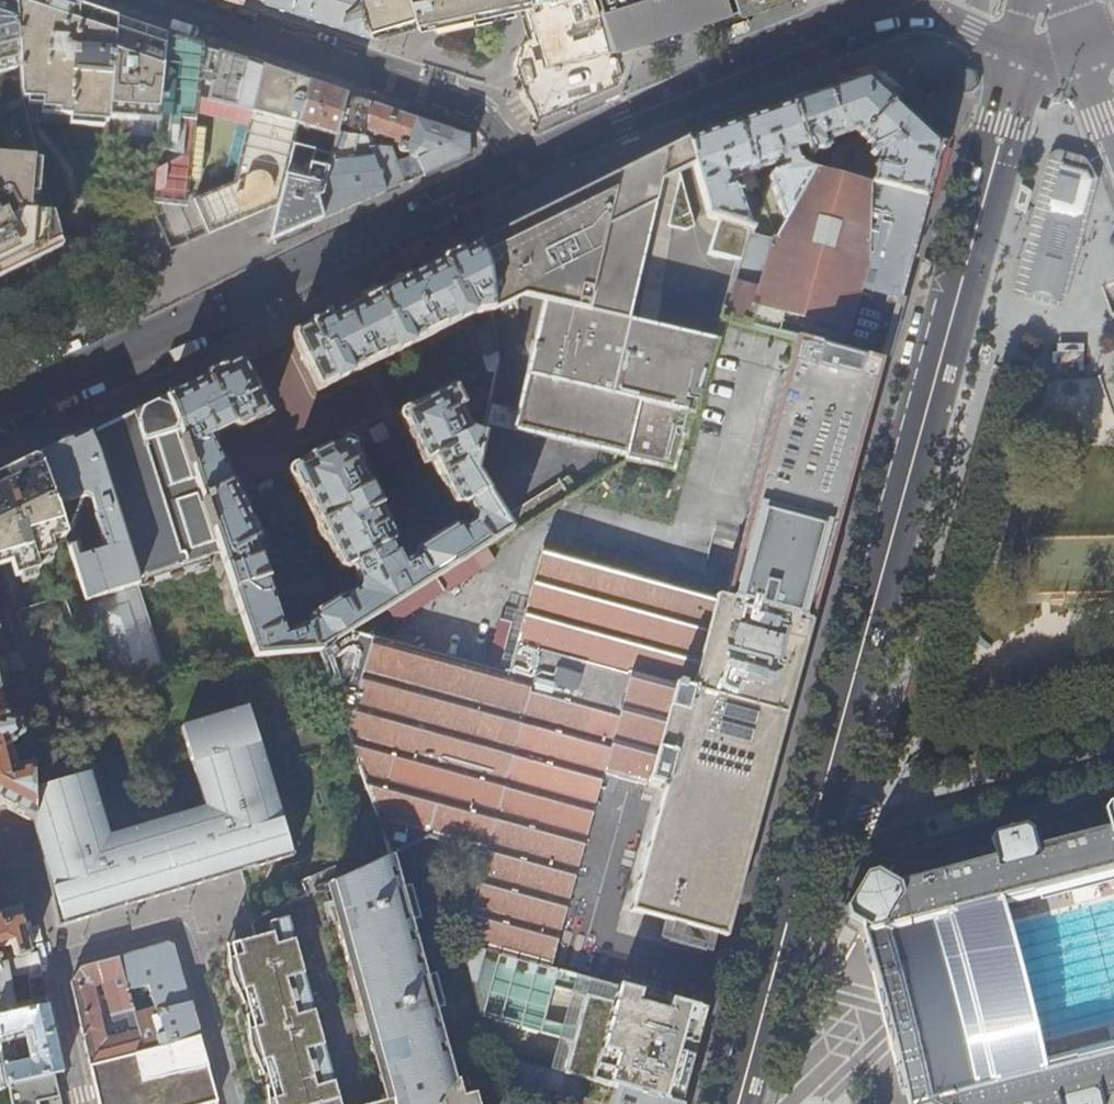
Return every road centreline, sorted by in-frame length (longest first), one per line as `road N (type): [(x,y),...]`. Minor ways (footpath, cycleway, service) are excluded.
road 1 (secondary): [(1017,48),(1004,124),(813,835)]
road 2 (secondary): [(522,171),(0,411)]
road 3 (residential): [(84,1103),(52,964),(170,926),(181,930),(232,1103)]
road 4 (residential): [(151,0),(471,109),(495,124),(522,171)]
road 5 (secondary): [(827,36),(522,171)]
road 6 (residential): [(813,835),(1113,757)]
road 7 (secondary): [(813,835),(740,1103)]
road 8 (secondary): [(892,9),(934,14),(1017,48)]

